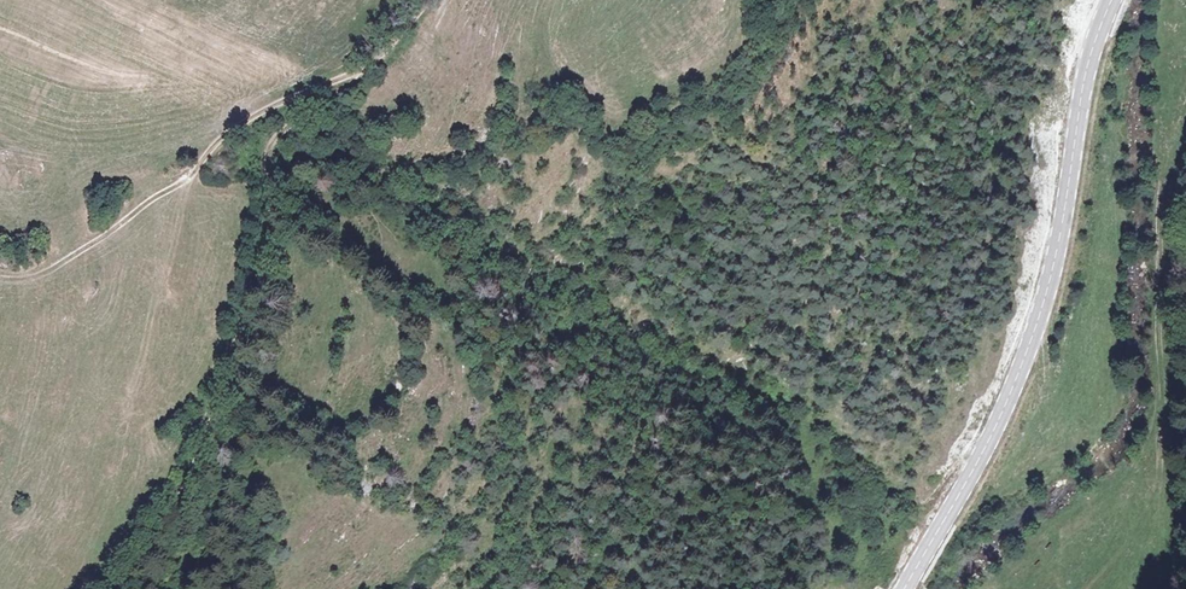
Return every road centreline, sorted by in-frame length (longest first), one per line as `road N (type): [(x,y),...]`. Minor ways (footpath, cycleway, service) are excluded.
road 1 (track): [(127,588),(154,544),(235,347),(272,209),(272,142),(353,87),(424,0)]
road 2 (secondary): [(1110,0),(1087,57),(1057,248),(1026,353),(1001,419),(906,588)]
road 3 (track): [(369,68),(295,94),(241,125),(190,177),(39,269),(0,272)]

